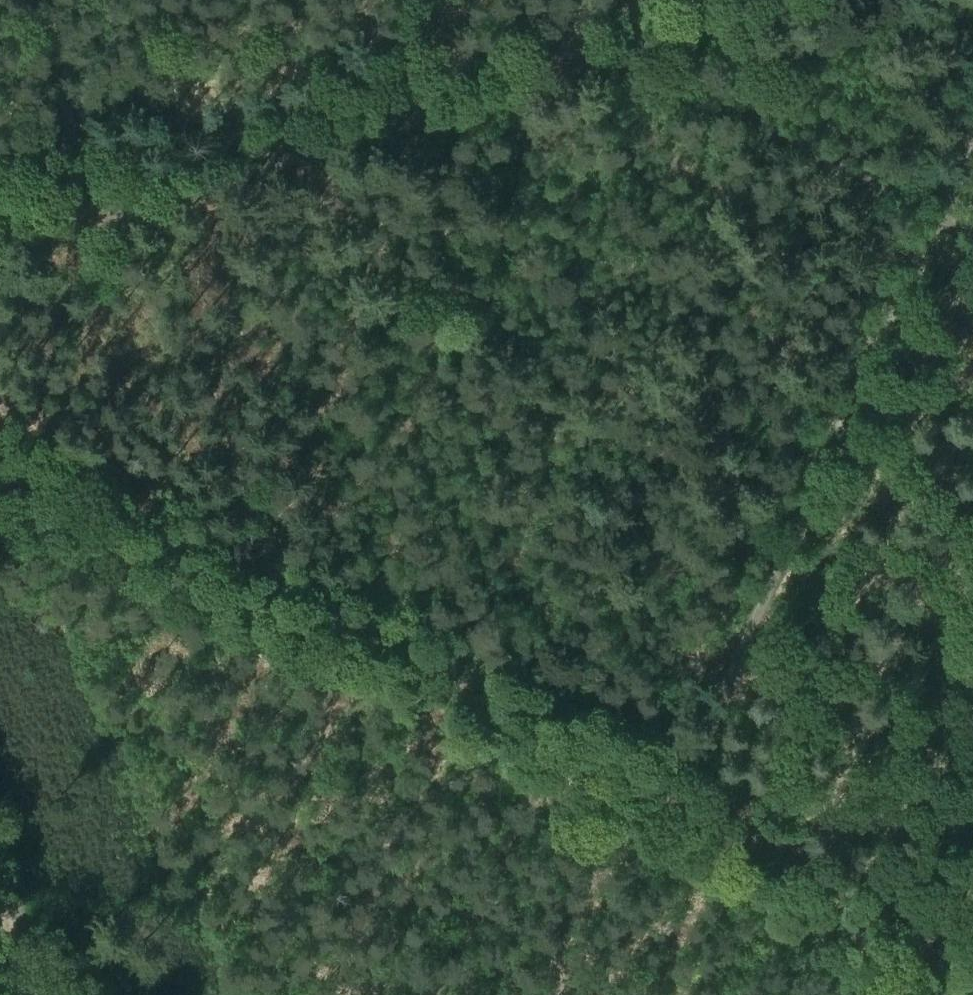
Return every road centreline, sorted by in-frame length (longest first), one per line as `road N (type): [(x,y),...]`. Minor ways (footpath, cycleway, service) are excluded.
road 1 (track): [(0,247),(810,0)]
road 2 (track): [(0,468),(671,801)]
road 3 (track): [(671,801),(972,135)]
road 4 (track): [(622,0),(638,51),(656,71),(972,234)]
road 5 (track): [(671,801),(972,953)]
road 6 (track): [(551,743),(436,994)]
road 7 (track): [(31,0),(106,213)]

